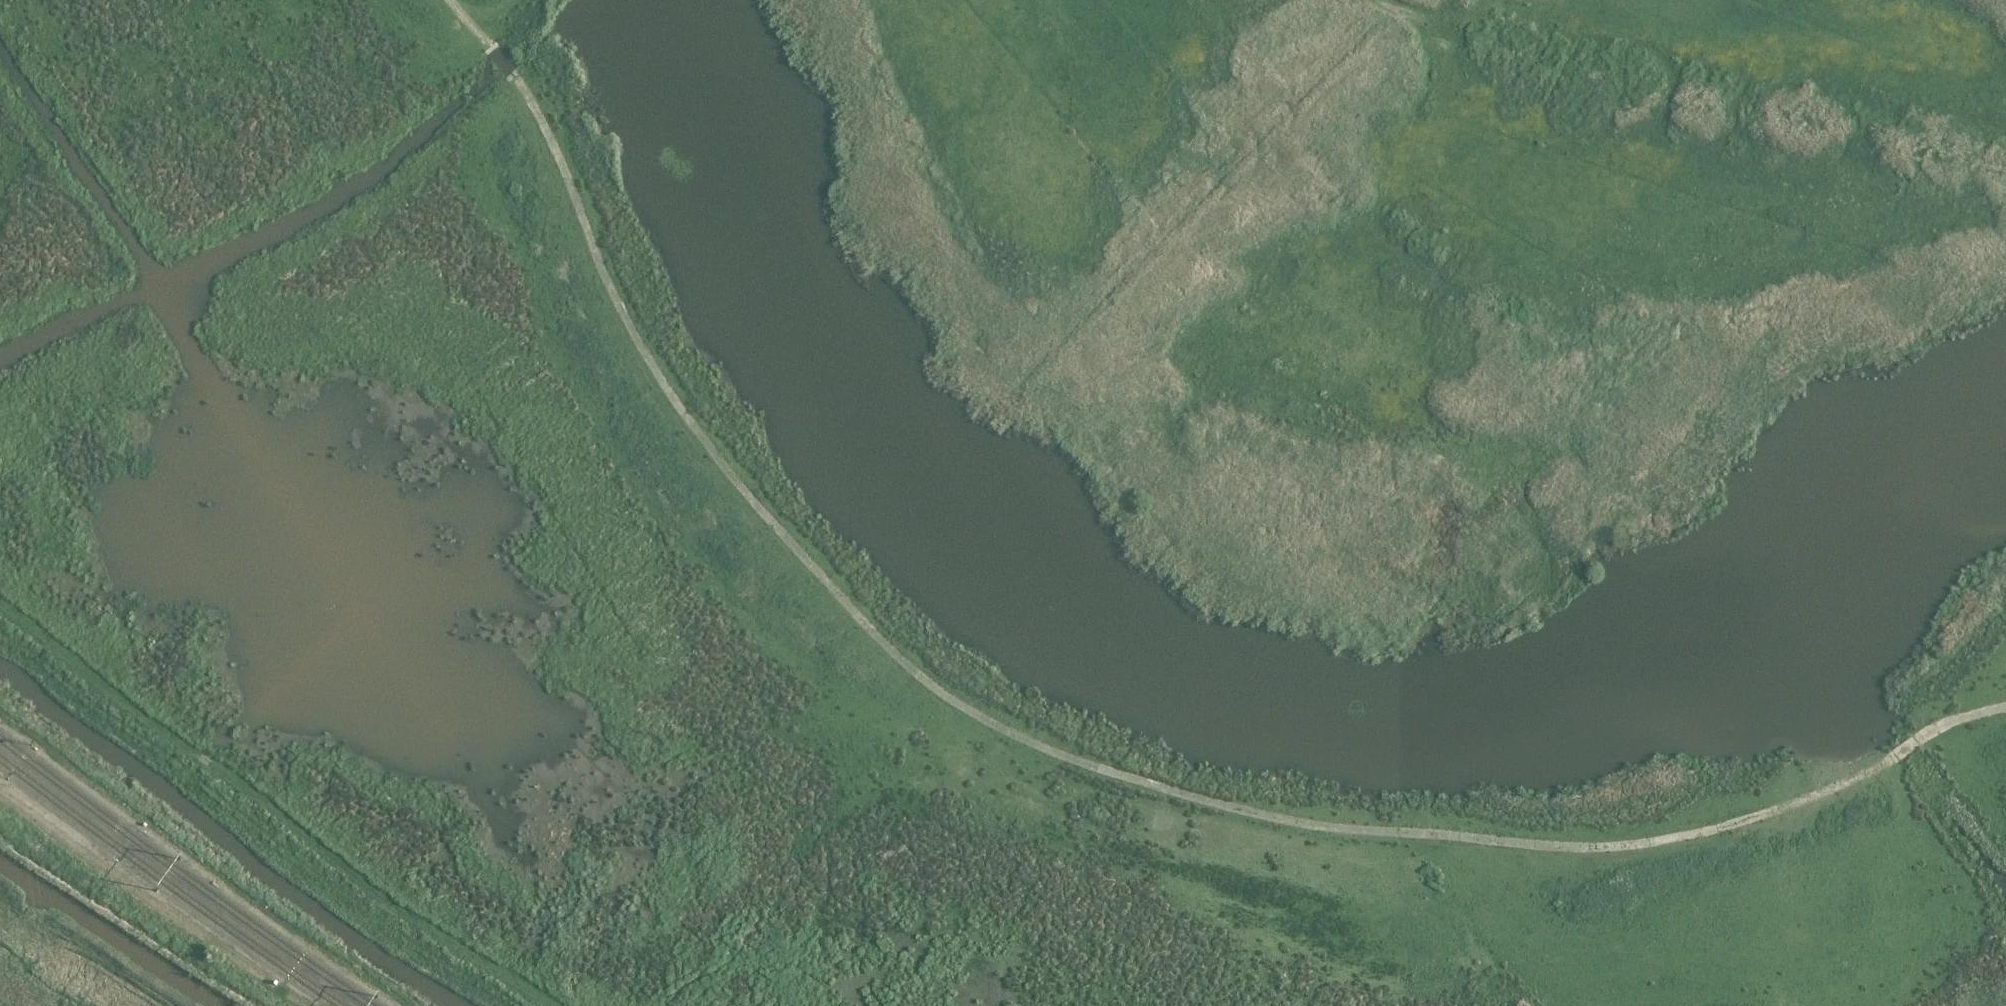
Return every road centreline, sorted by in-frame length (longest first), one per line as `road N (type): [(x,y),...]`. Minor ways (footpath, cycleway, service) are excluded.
road 1 (track): [(2005,709),(1960,719),(1817,795),(1658,840),(1529,844),(1314,827),(1052,751),(944,700),(738,485),(623,321),(554,146),(525,91),(470,19)]

